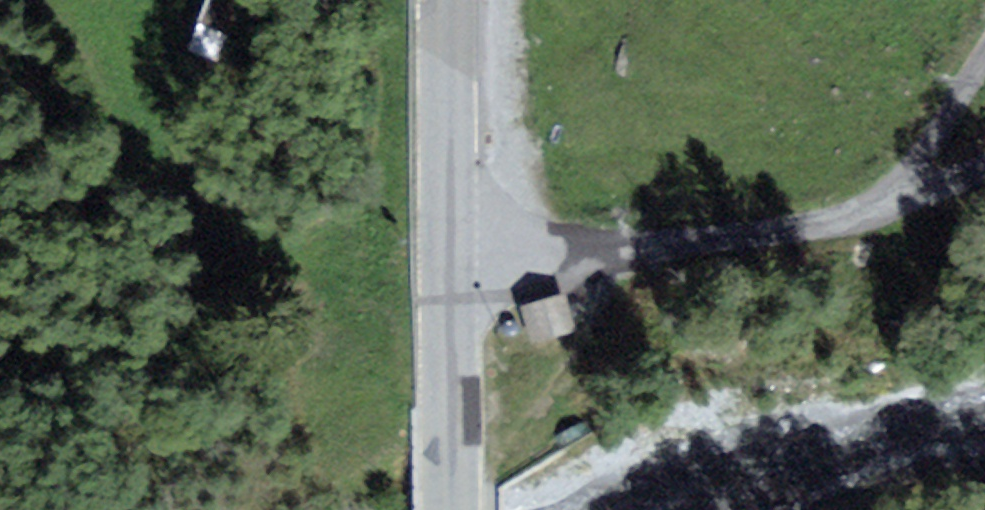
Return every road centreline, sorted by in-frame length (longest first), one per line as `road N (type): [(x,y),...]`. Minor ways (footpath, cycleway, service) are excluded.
road 1 (residential): [(853,224),(461,275)]
road 2 (tertiary): [(462,0),(461,275)]
road 3 (tertiary): [(461,275),(467,509)]
road 4 (track): [(984,55),(911,167),(853,224)]
road 5 (residential): [(853,224),(984,170)]

